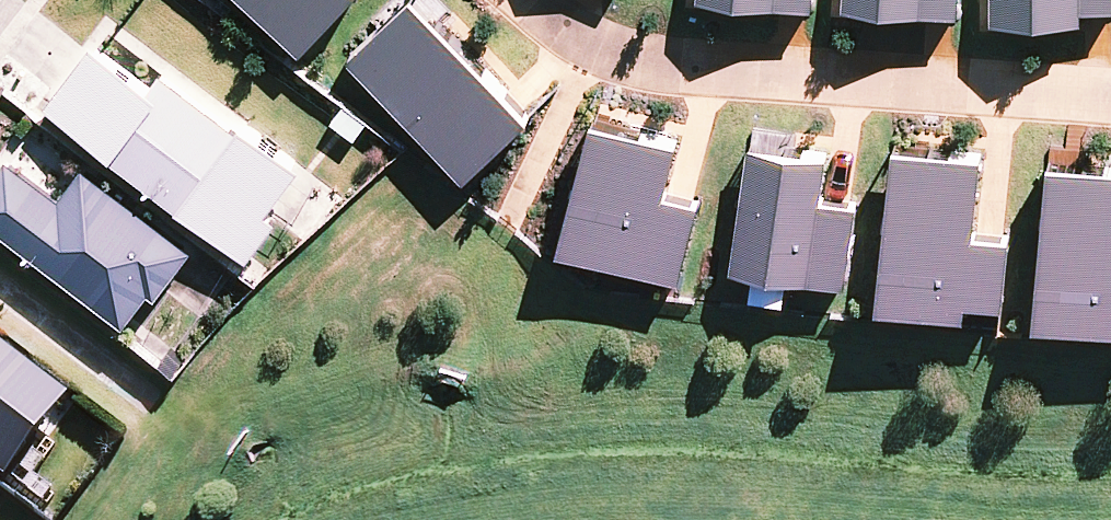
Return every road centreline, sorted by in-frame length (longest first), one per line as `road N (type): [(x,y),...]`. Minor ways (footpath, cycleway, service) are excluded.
road 1 (residential): [(589,46),(502,225)]

